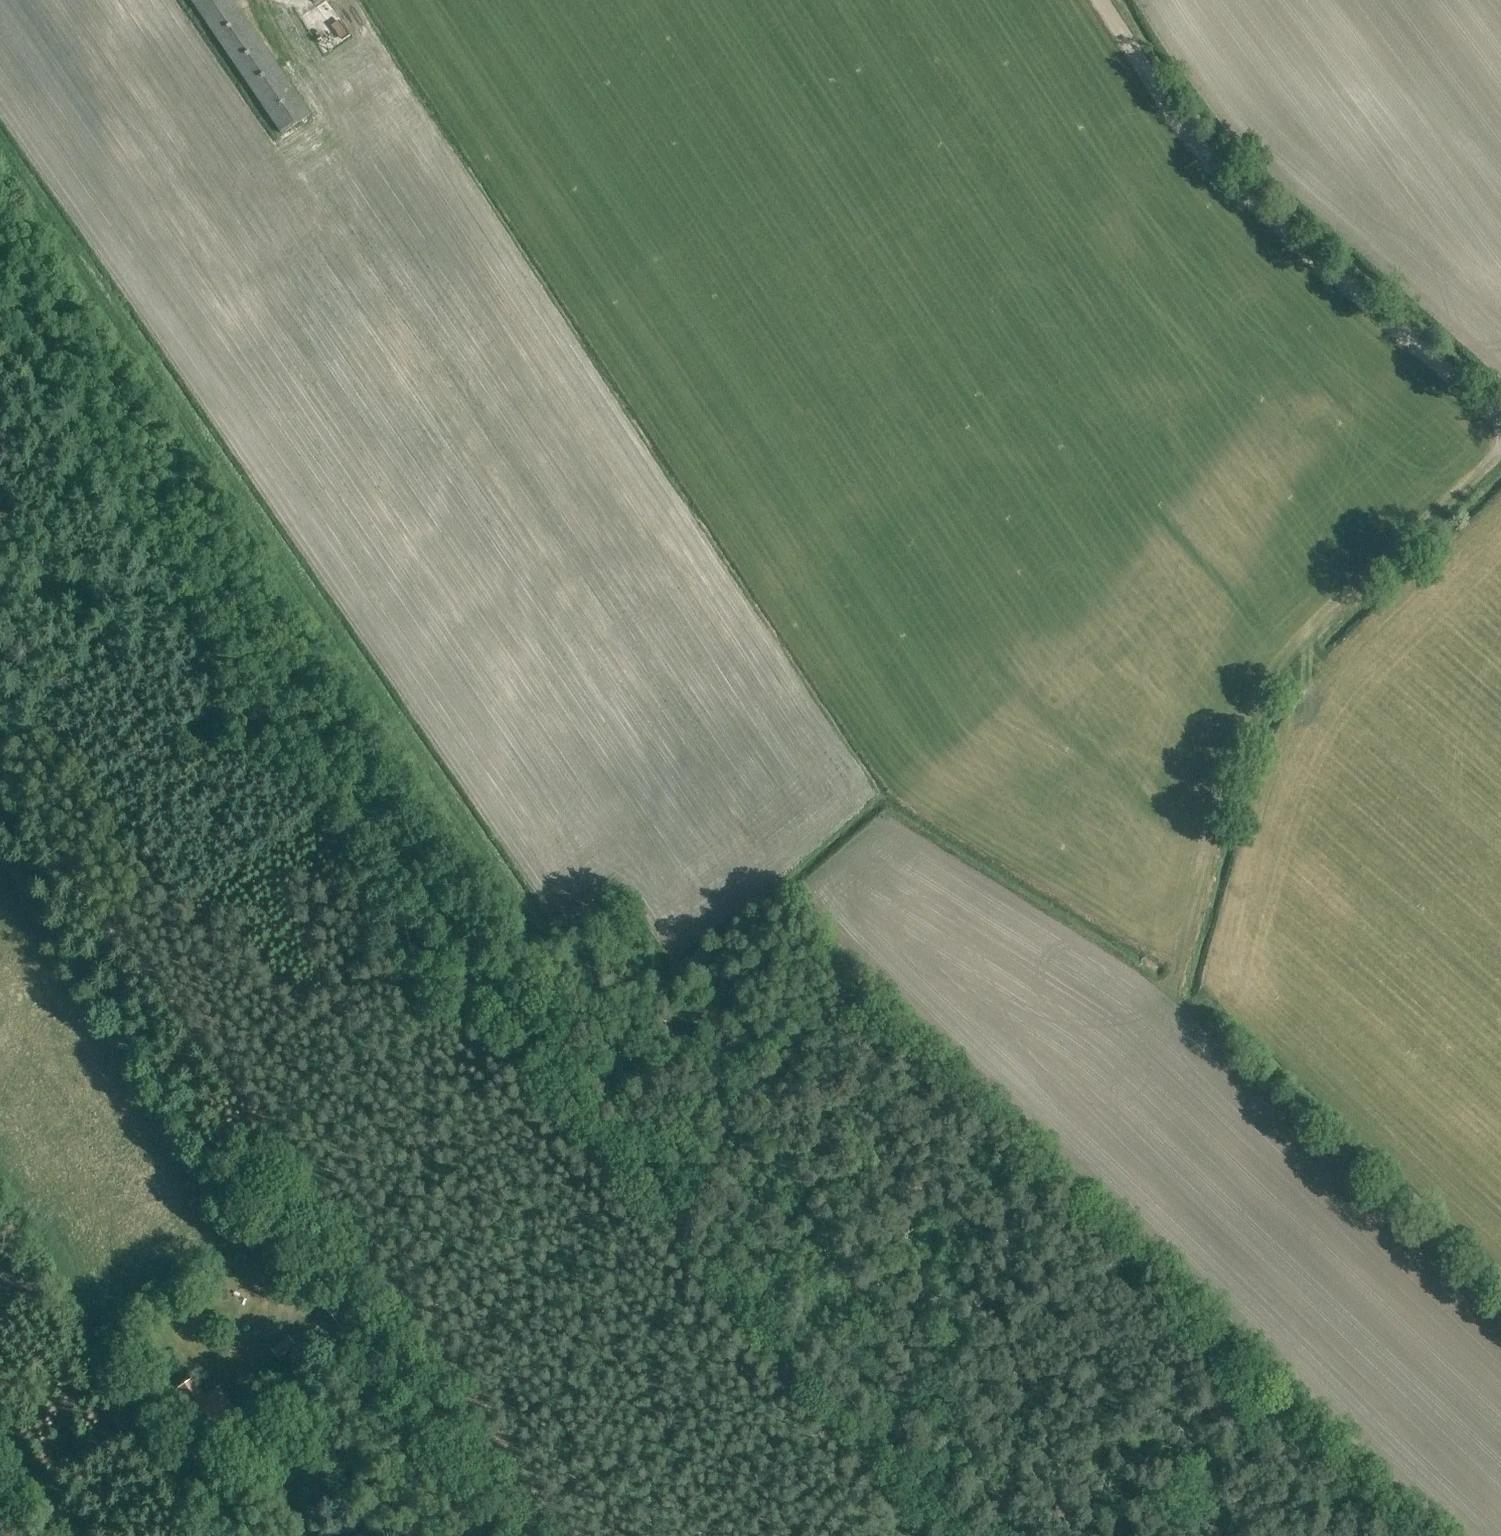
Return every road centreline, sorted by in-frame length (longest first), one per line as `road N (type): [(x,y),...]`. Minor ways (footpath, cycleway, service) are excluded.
road 1 (track): [(1107,0),(1200,137),(1500,414)]
road 2 (track): [(0,835),(314,1302)]

